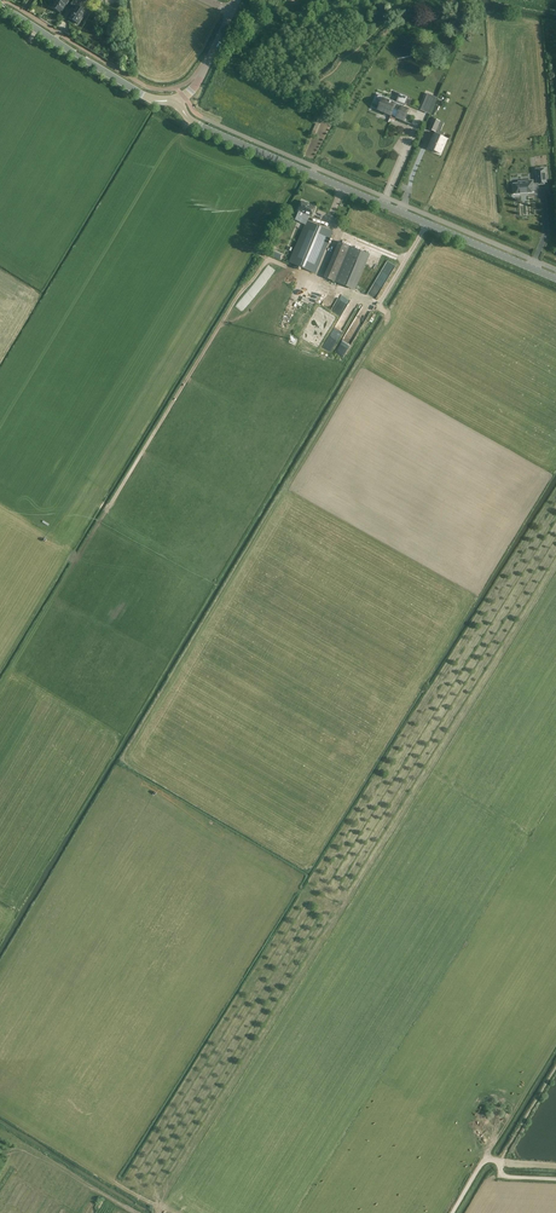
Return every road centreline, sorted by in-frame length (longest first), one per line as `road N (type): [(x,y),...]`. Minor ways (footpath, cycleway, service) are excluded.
road 1 (tertiary): [(555,279),(196,124),(176,101)]
road 2 (track): [(108,508),(268,259),(301,273)]
road 3 (tertiary): [(176,101),(141,95),(0,3)]

